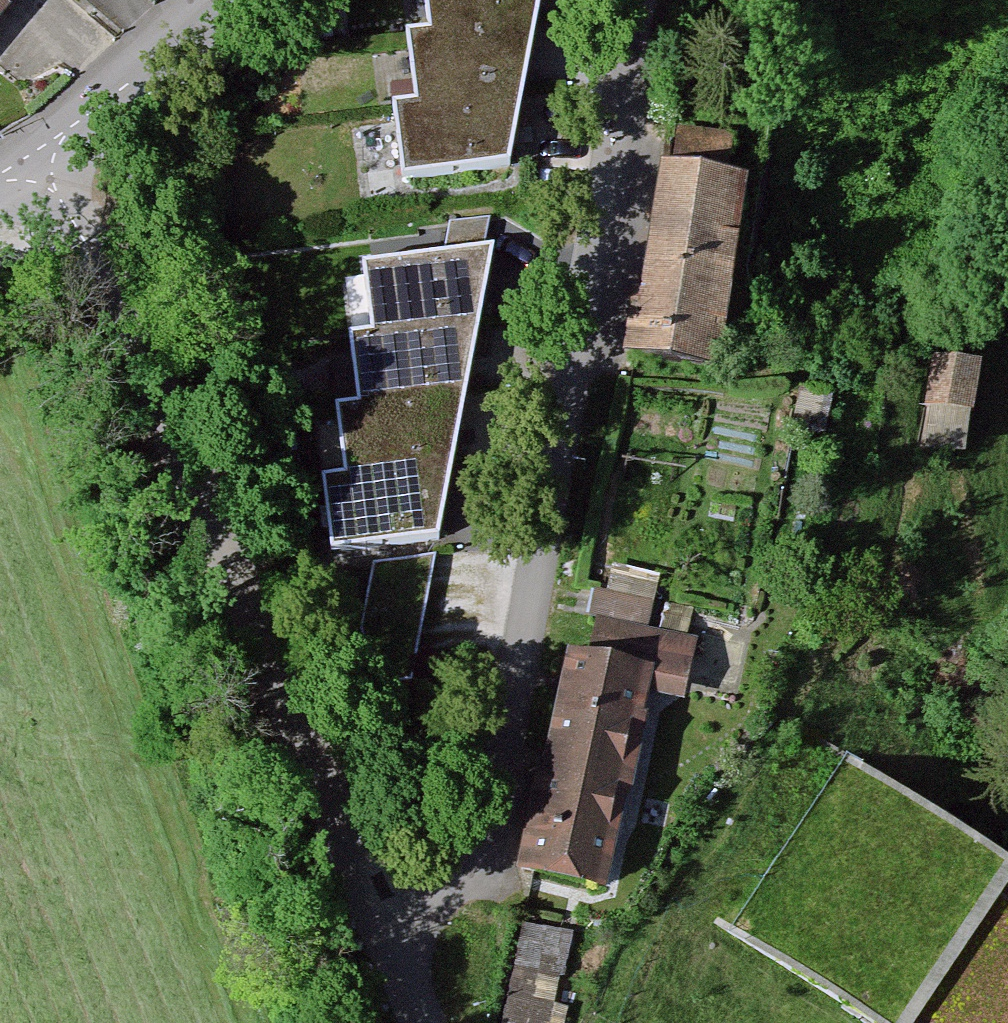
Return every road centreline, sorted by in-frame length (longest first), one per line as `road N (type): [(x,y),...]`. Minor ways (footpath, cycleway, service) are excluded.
road 1 (primary): [(0,607),(243,647),(456,709),(789,838),(1007,973)]
road 2 (unclassified): [(645,0),(495,826),(467,877),(388,944)]
road 3 (residential): [(33,155),(123,311),(388,944)]
road 4 (unclassified): [(221,0),(33,155)]

